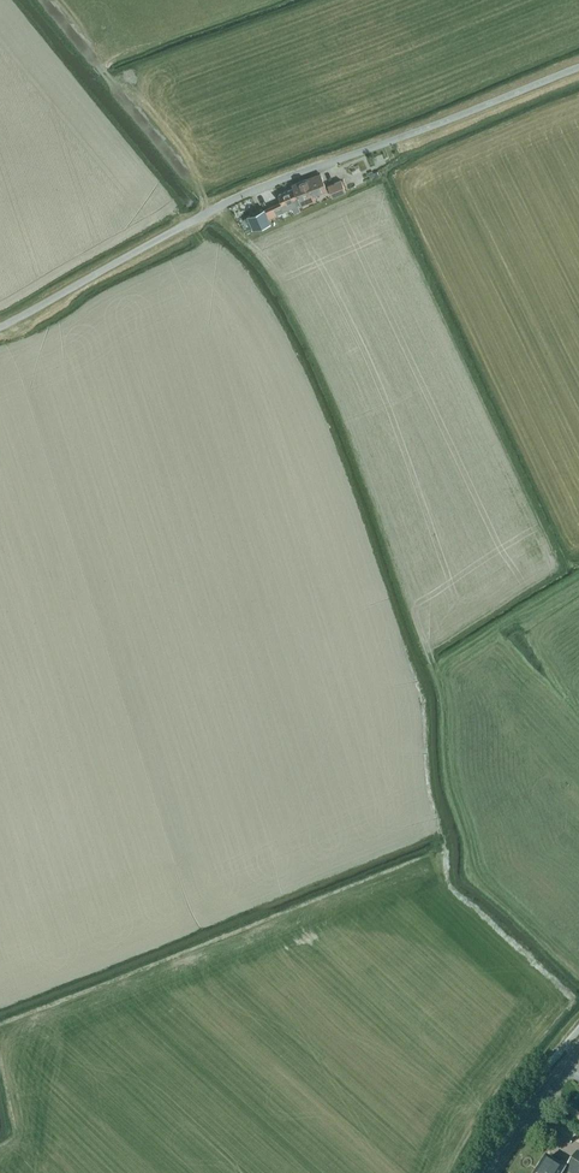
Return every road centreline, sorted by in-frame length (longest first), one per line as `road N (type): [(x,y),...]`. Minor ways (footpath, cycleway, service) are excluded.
road 1 (unclassified): [(0,325),(276,179),(578,57)]

